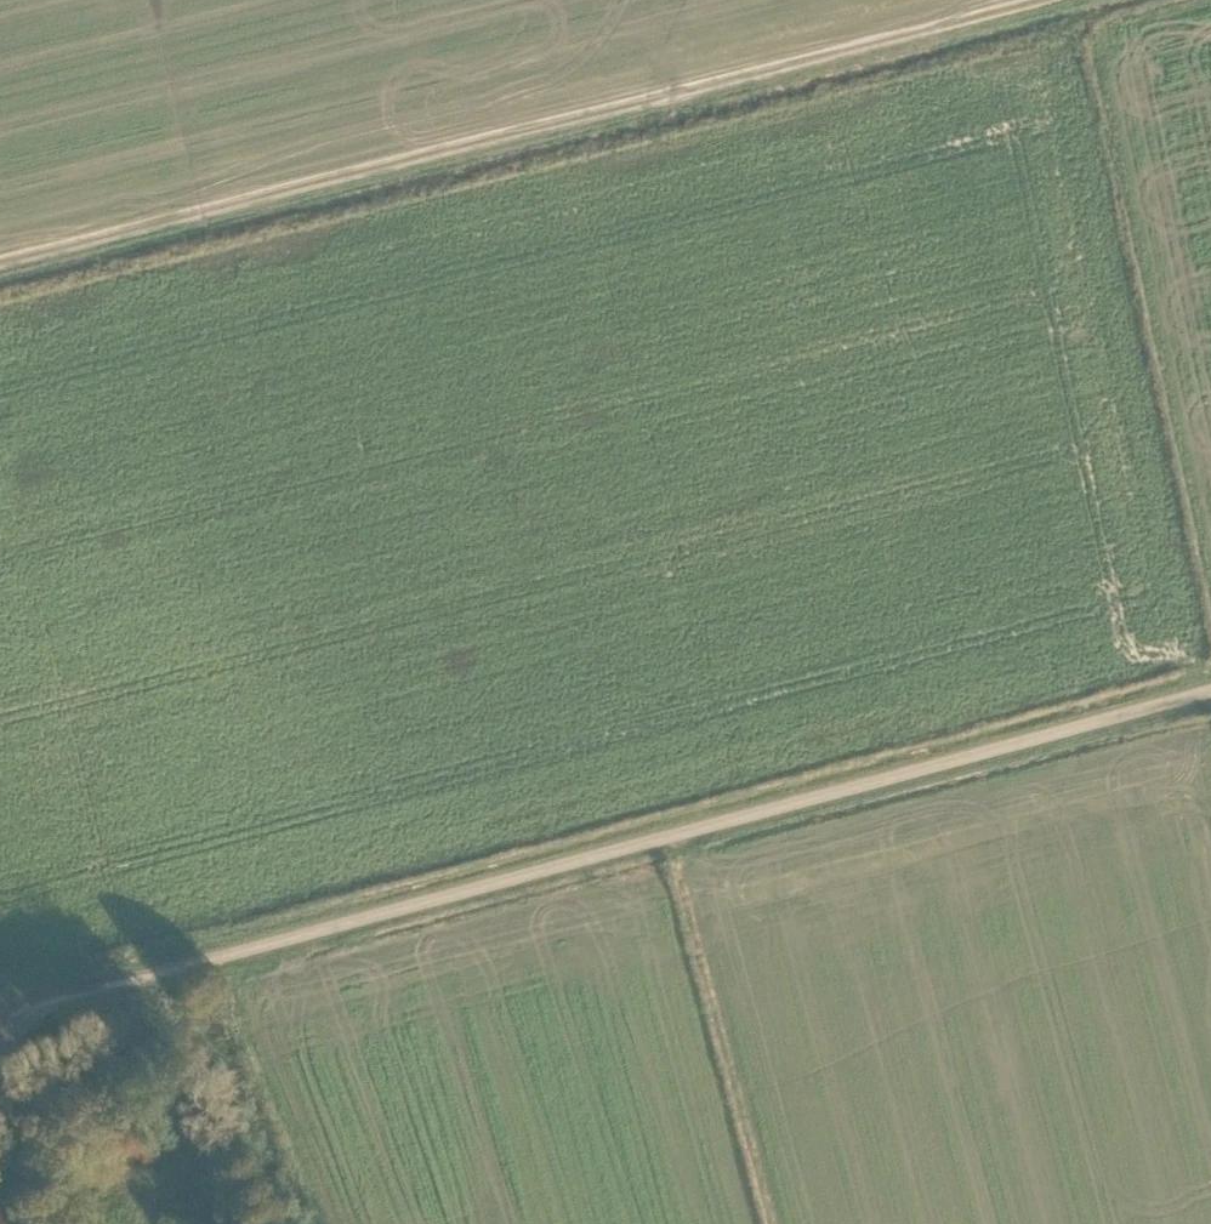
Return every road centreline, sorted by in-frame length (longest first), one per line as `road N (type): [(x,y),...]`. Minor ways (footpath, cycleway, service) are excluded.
road 1 (track): [(0,1058),(20,1025),(56,1003),(1210,693)]

